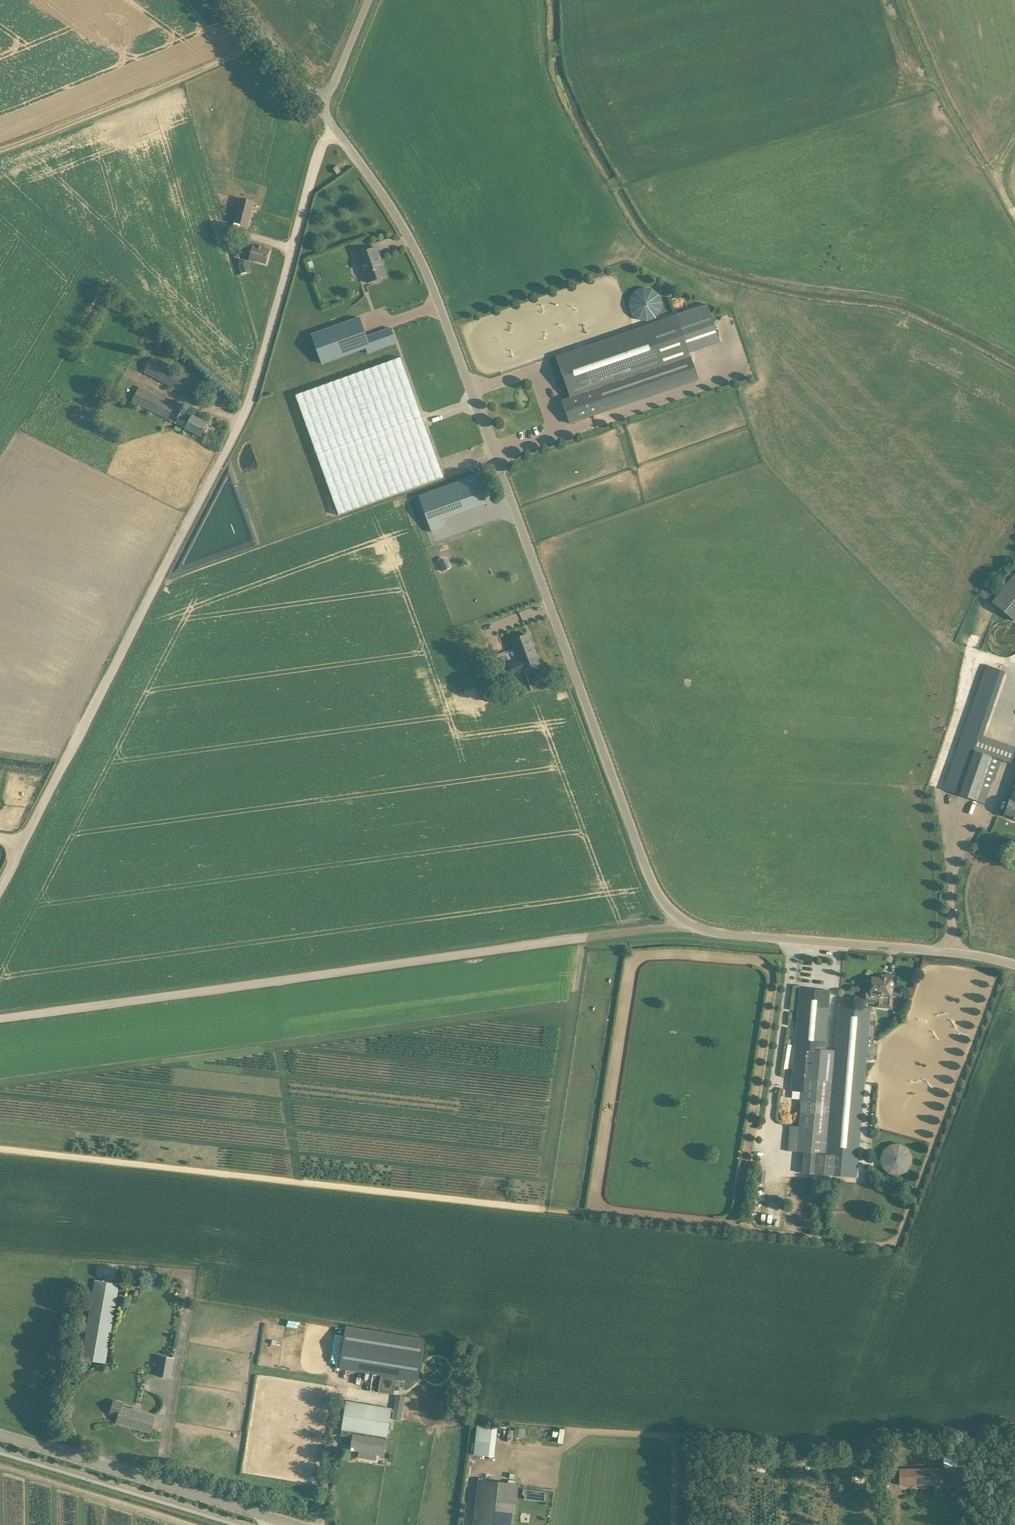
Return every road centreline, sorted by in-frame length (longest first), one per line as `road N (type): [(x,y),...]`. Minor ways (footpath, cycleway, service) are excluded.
road 1 (unclassified): [(1014,964),(957,951),(720,934),(666,906),(420,258),(315,103)]
road 2 (track): [(0,888),(237,429),(323,143),(338,132)]
road 3 (track): [(0,1019),(686,923)]
road 4 (tertiary): [(294,1524),(0,1435)]
road 5 (track): [(269,42),(0,153)]
road 6 (unclassified): [(315,103),(236,0)]

